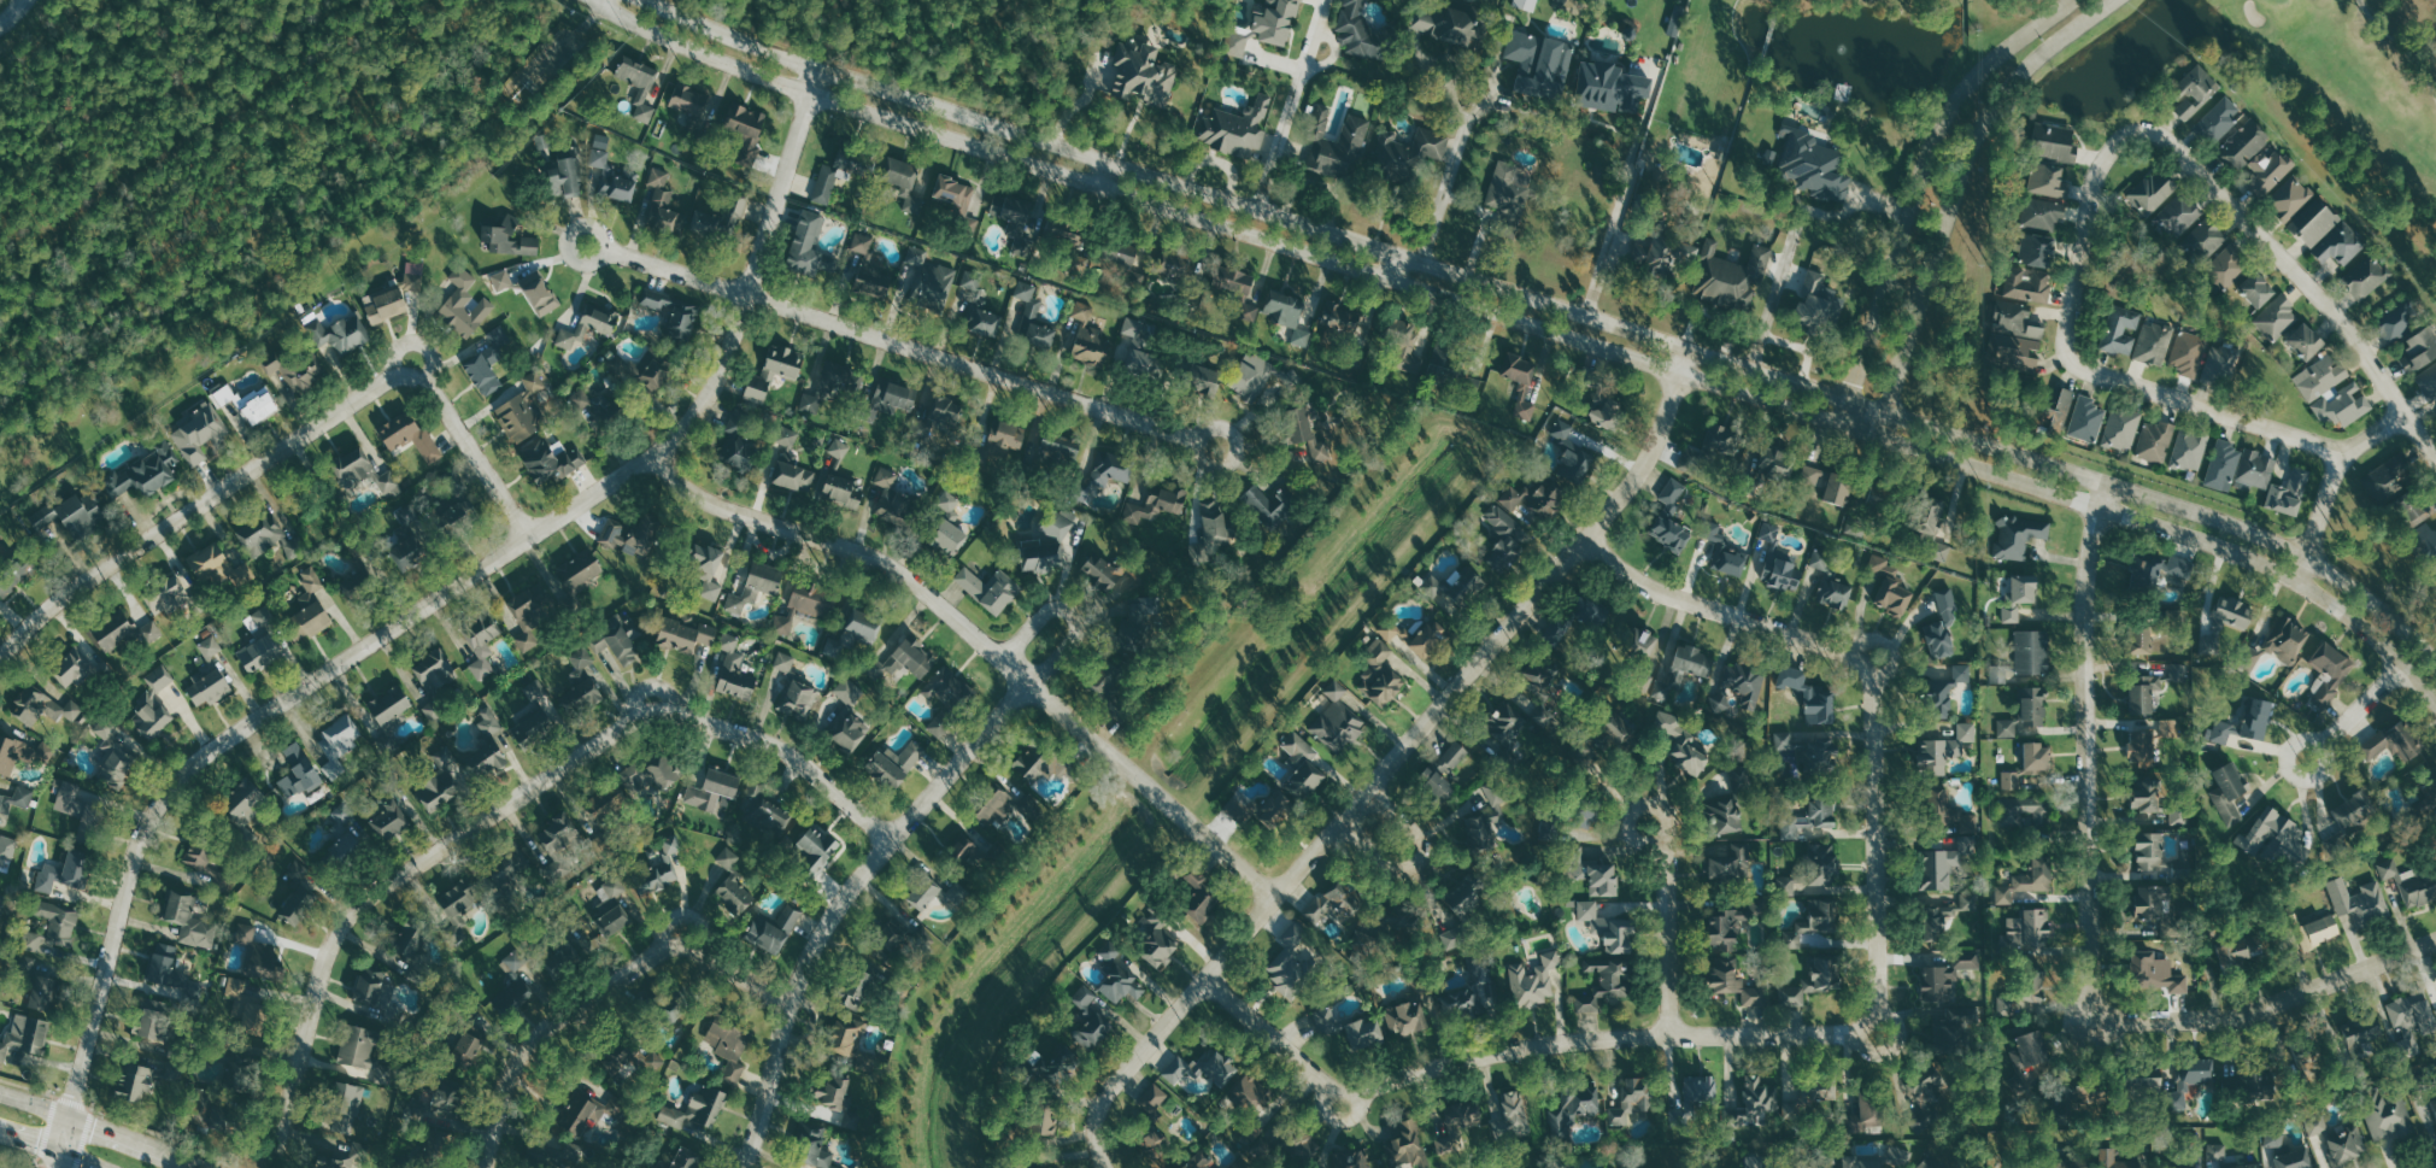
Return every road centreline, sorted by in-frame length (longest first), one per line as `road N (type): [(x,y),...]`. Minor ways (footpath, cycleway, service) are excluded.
road 1 (tertiary): [(602,0),(656,37),(810,98),(2232,552),(2347,615),(2406,669)]
road 2 (tertiary): [(2435,664),(2353,587),(2240,529),(818,70),(638,0)]
road 3 (tertiary): [(818,70),(723,369),(693,419),(653,458),(237,733),(165,797),(133,867),(59,1154)]
road 4 (residential): [(1112,1167),(1097,1129),(1110,1092),(1644,470),(1687,350)]
road 5 (residential): [(888,841),(785,752),(676,717),(630,723),(392,884),(356,921),(319,1010),(274,1167)]
road 6 (residential): [(1272,897),(894,570),(698,500),(653,458)]
road 7 (residential): [(1204,981),(1345,1104),(1433,1070),(1601,1040),(1880,1033)]
road 8 (residential): [(529,535),(425,383),(387,380),(61,598),(0,660)]
road 9 (residential): [(1586,540),(1668,598),(1874,659),(1880,1033)]
road 10 (residential): [(606,251),(1220,447)]
road 11 (residential): [(744,1167),(792,1006),(830,917),(1031,681)]
road 12 (residential): [(2092,1022),(2088,567),(2103,483)]
road 13 (residential): [(1883,442),(1976,137),(2004,90),(2124,0)]
road 14 (residential): [(2079,0),(1949,94),(1920,148),(1841,429)]
road 15 (residential): [(792,1006),(689,950),(659,951),(527,1047),(500,1099),(483,1167)]
road 16 (residential): [(2435,461),(2344,324),(2200,174)]
road 17 (residential): [(2092,1022),(2250,1015),(2435,944)]
road 18 (residential): [(2200,174),(2154,131),(2138,131),(2108,157),(2095,178),(2061,363)]
road 19 (residential): [(2061,363),(2342,453)]
road 20 (residential): [(1673,1035),(1667,847),(1651,823)]
road 21 (residential): [(2296,581),(2342,453),(2403,413)]
road 22 (residential): [(1031,681),(1070,638),(1066,612),(1047,612),(1003,659)]
road 23 (residential): [(2321,765),(2406,669)]
road 24 (residential): [(574,229),(594,227),(604,236),(606,251),(594,265),(569,260),(564,247),(574,229)]
road 25 (secondary): [(184,1161),(69,1115)]

